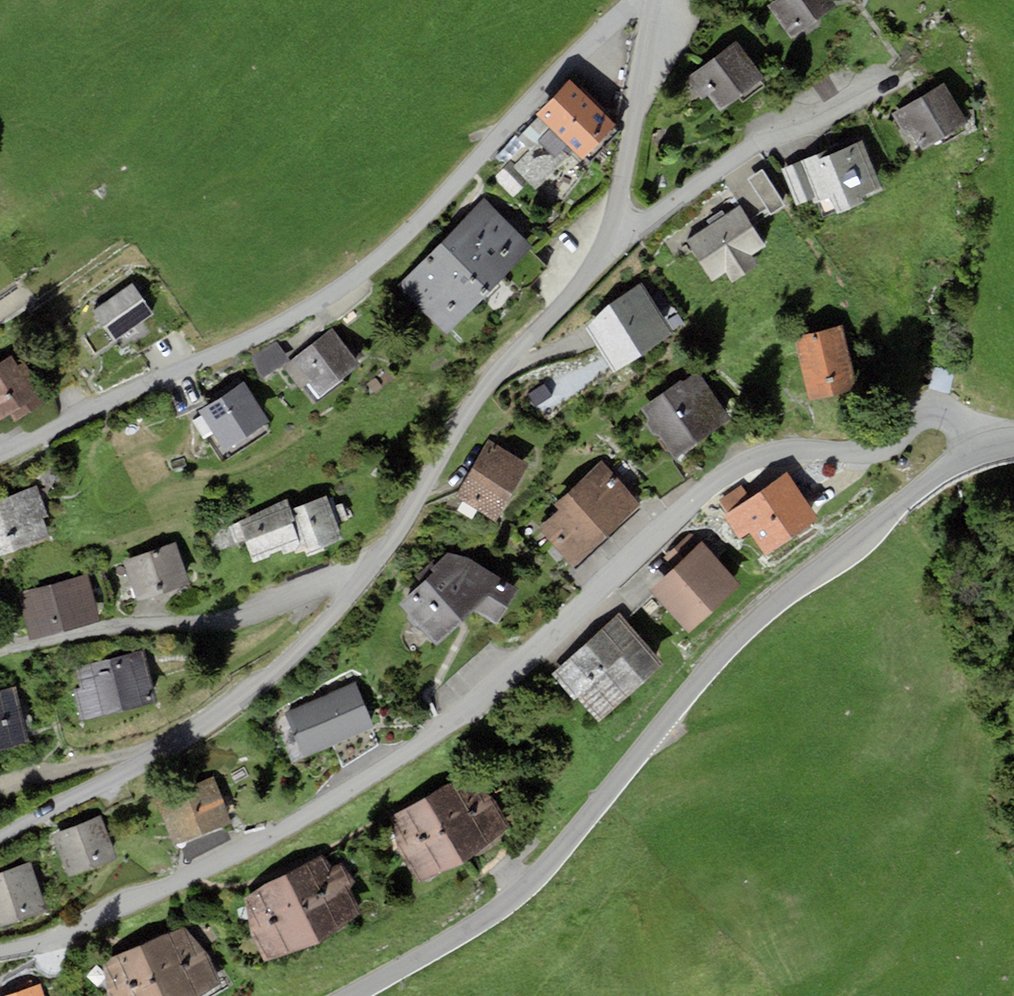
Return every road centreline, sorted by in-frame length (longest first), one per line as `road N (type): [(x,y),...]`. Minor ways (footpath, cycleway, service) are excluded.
road 1 (residential): [(985,447),(971,421),(935,413),(875,453),(755,457),(715,480),(441,732),(277,834),(73,929),(0,951)]
road 2 (residential): [(653,0),(611,228),(594,263),(471,405),(362,579),(235,702),(143,763),(0,836)]
road 3 (residential): [(344,995),(451,938),(532,881),(745,630),(932,476),(985,447)]
road 4 (residential): [(642,0),(621,9),(410,231),(330,295),(0,451)]

